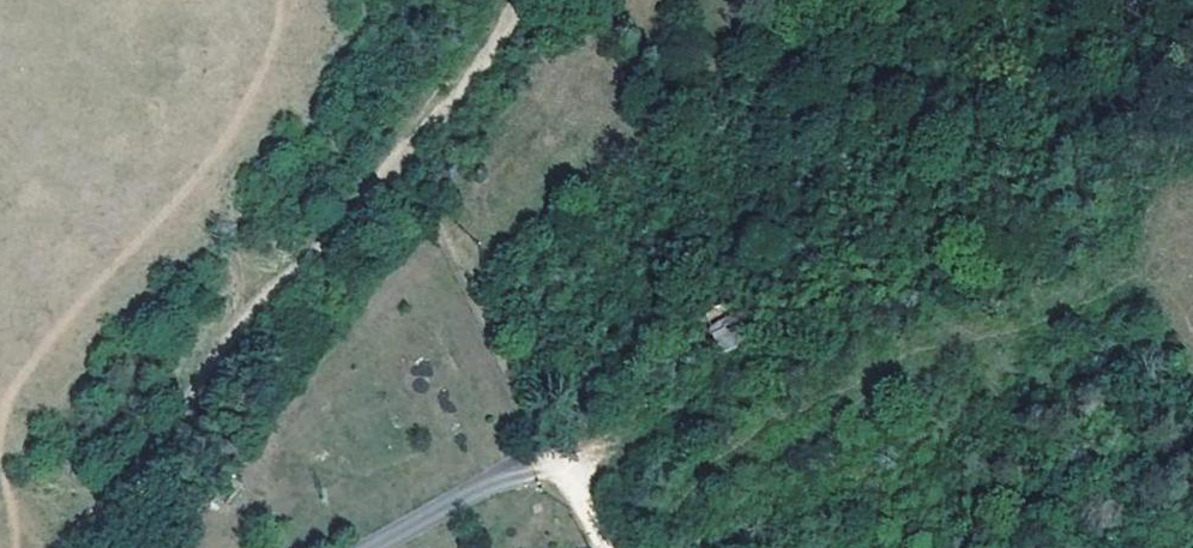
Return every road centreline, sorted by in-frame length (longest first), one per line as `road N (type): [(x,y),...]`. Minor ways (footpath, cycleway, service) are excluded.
road 1 (track): [(515,0),(445,110),(240,326),(64,547)]

